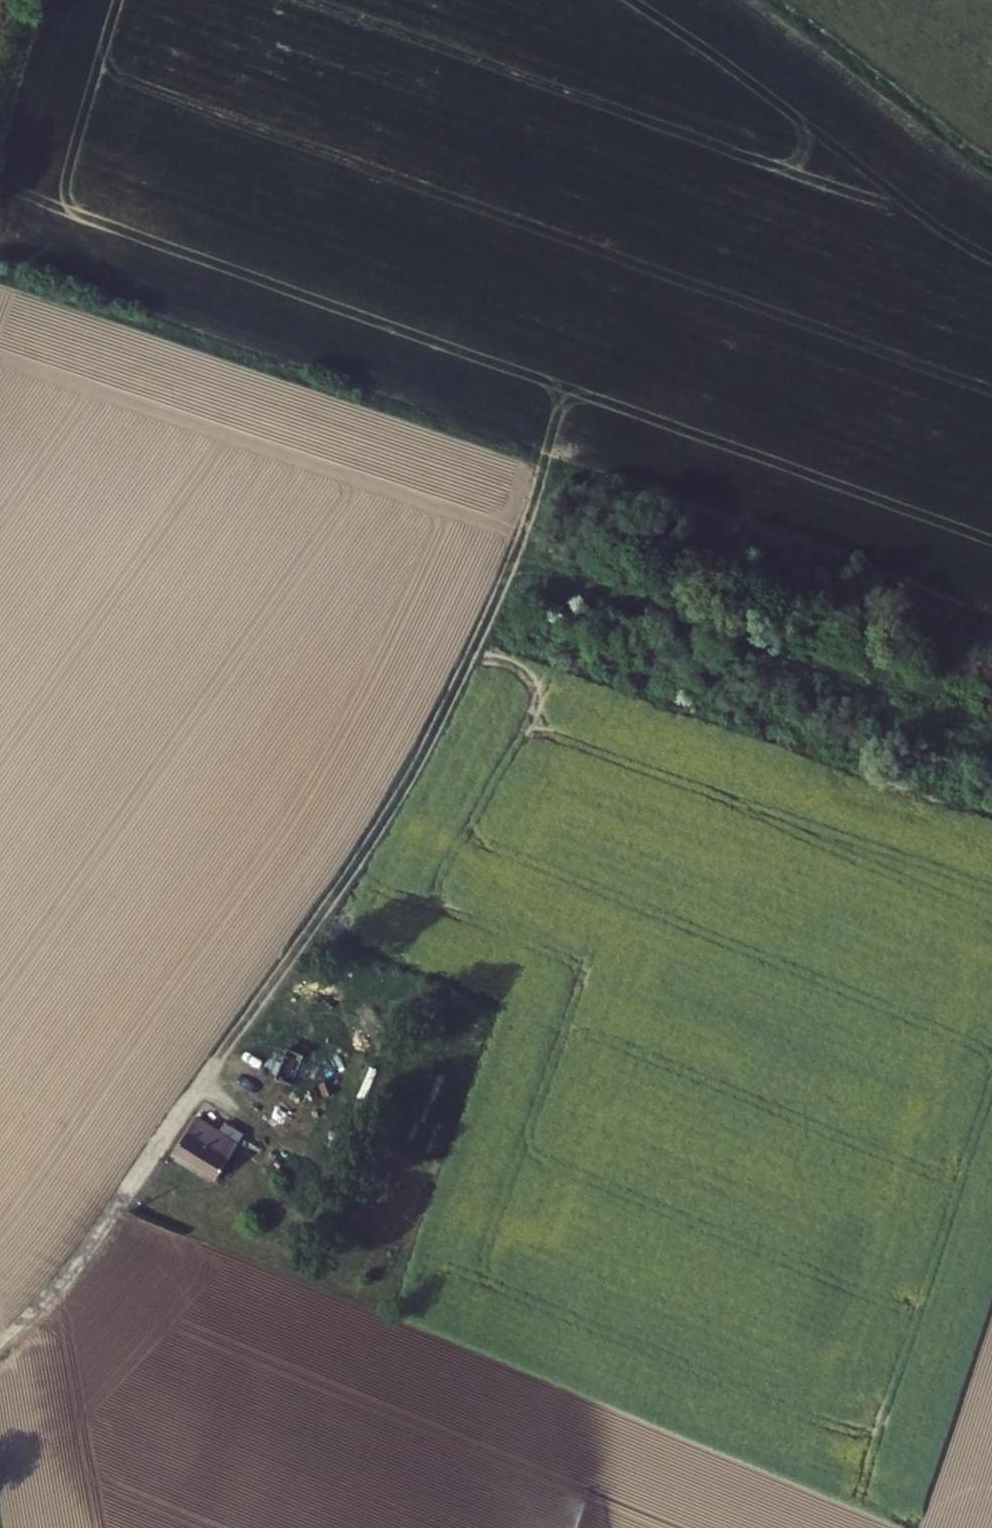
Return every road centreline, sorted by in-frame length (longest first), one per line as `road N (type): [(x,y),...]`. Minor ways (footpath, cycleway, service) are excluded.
road 1 (track): [(515,555),(453,696),(364,850),(220,1057)]
road 2 (unclassified): [(220,1057),(63,1281),(0,1351)]

